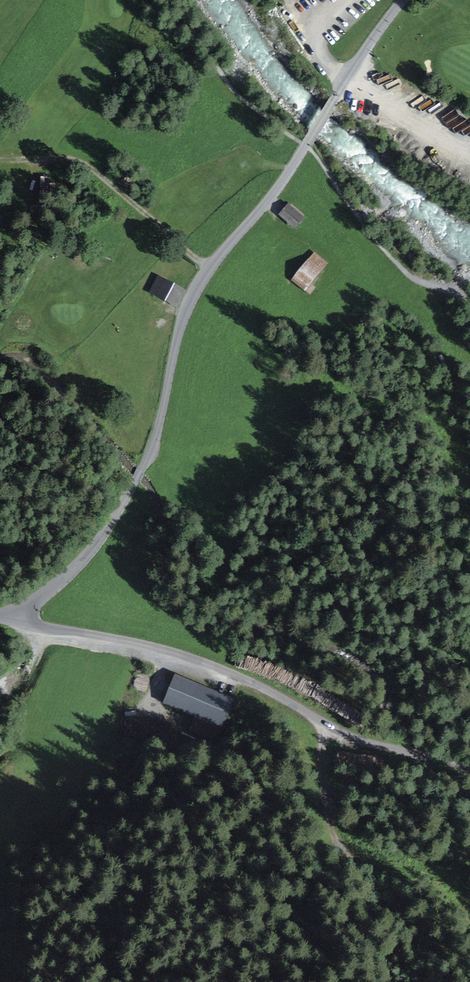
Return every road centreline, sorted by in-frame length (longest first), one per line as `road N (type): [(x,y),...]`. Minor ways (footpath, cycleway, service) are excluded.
road 1 (residential): [(405,0),(280,185),(193,292),(132,489),(89,553),(37,602)]
road 2 (unclassified): [(40,627),(203,662),(344,735),(417,756),(469,788)]

